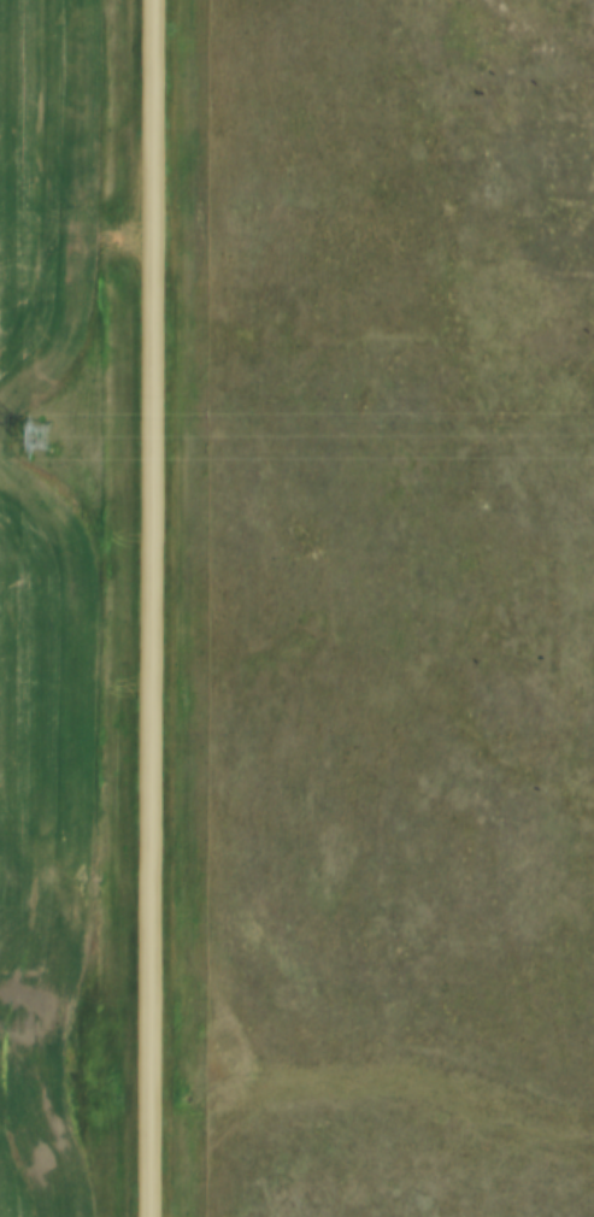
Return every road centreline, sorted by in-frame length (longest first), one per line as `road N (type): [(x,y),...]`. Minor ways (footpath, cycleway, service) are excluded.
road 1 (residential): [(155,0),(150,1216)]

